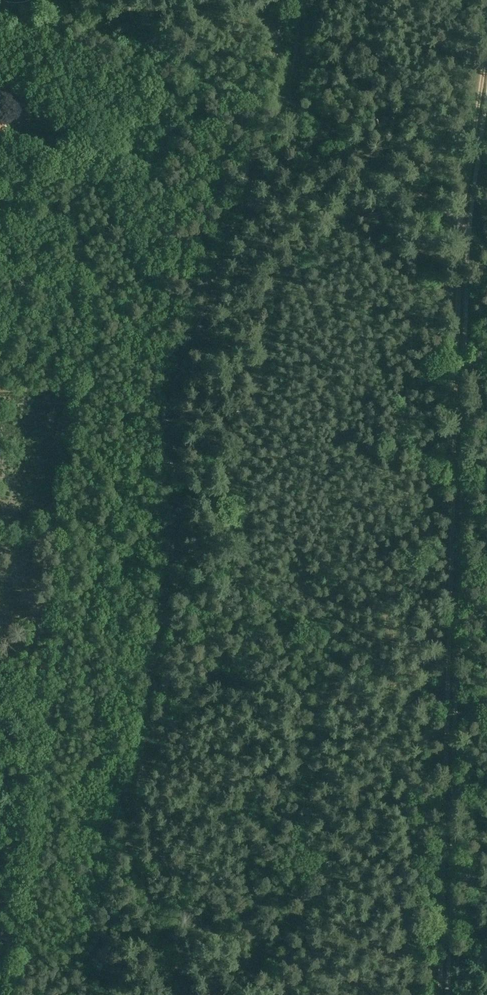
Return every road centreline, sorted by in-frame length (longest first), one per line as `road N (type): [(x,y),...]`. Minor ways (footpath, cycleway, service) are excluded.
road 1 (track): [(295,0),(279,95),(172,392),(170,537),(130,851),(187,994)]
road 2 (track): [(462,222),(437,994)]
road 3 (track): [(486,41),(462,222)]

